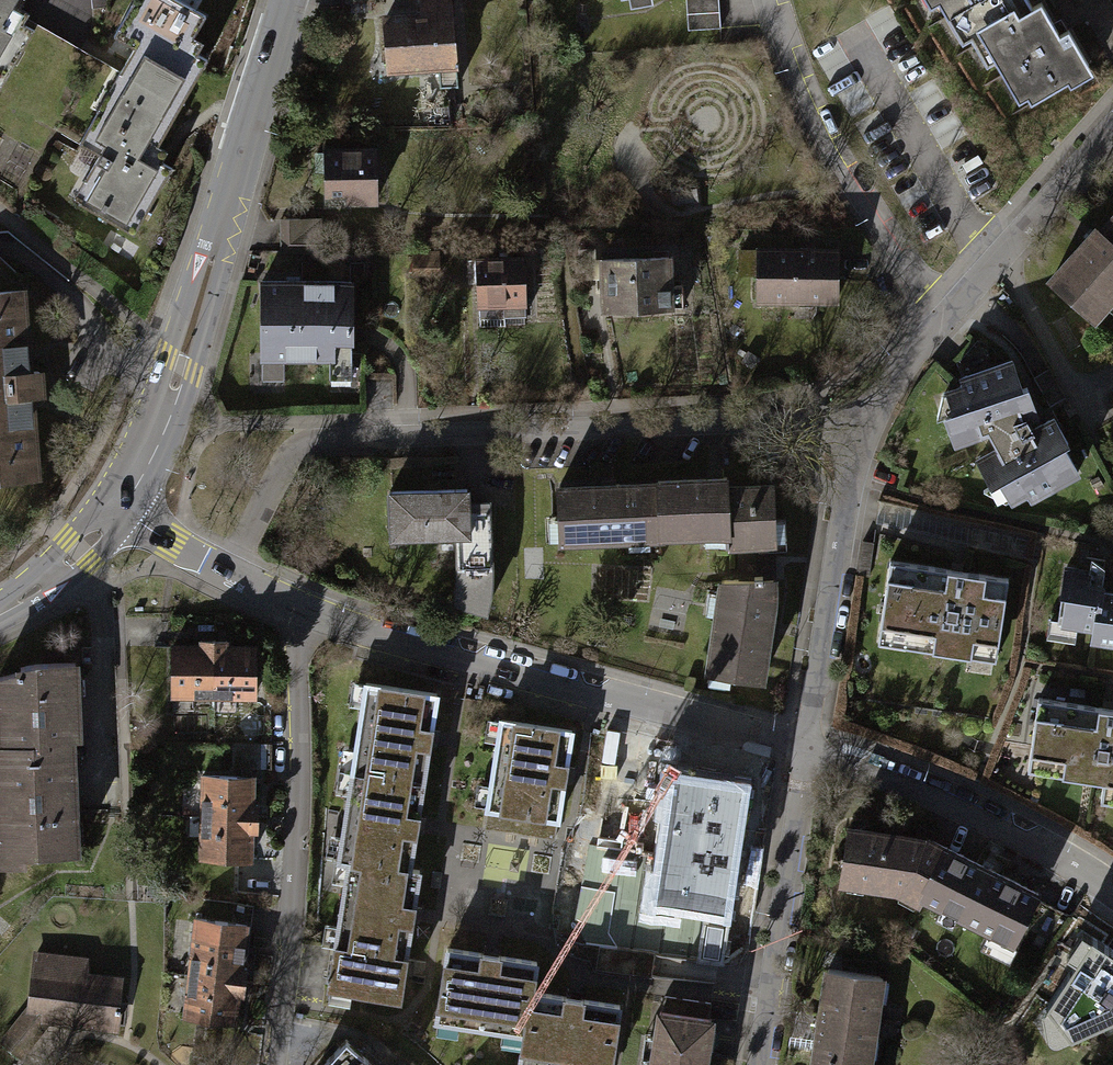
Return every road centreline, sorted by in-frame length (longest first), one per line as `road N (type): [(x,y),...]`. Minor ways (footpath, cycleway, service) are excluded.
road 1 (residential): [(872,420),(330,442),(298,455),(271,483),(229,573)]
road 2 (secondary): [(121,508),(172,395),(288,0)]
road 3 (residential): [(296,606),(811,749)]
road 4 (residential): [(296,606),(297,834),(273,1064)]
road 5 (residential): [(775,0),(829,141),(944,320)]
road 6 (residential): [(811,749),(850,484),(872,420)]
road 7 (residential): [(811,749),(1014,829),(1112,893)]
road 8 (residential): [(761,1064),(811,749)]
road 9 (residential): [(944,320),(1112,131)]
road 10 (secondary): [(0,613),(121,508)]
road 11 (residential): [(121,508),(229,573)]
road 12 (residential): [(872,420),(944,320)]

